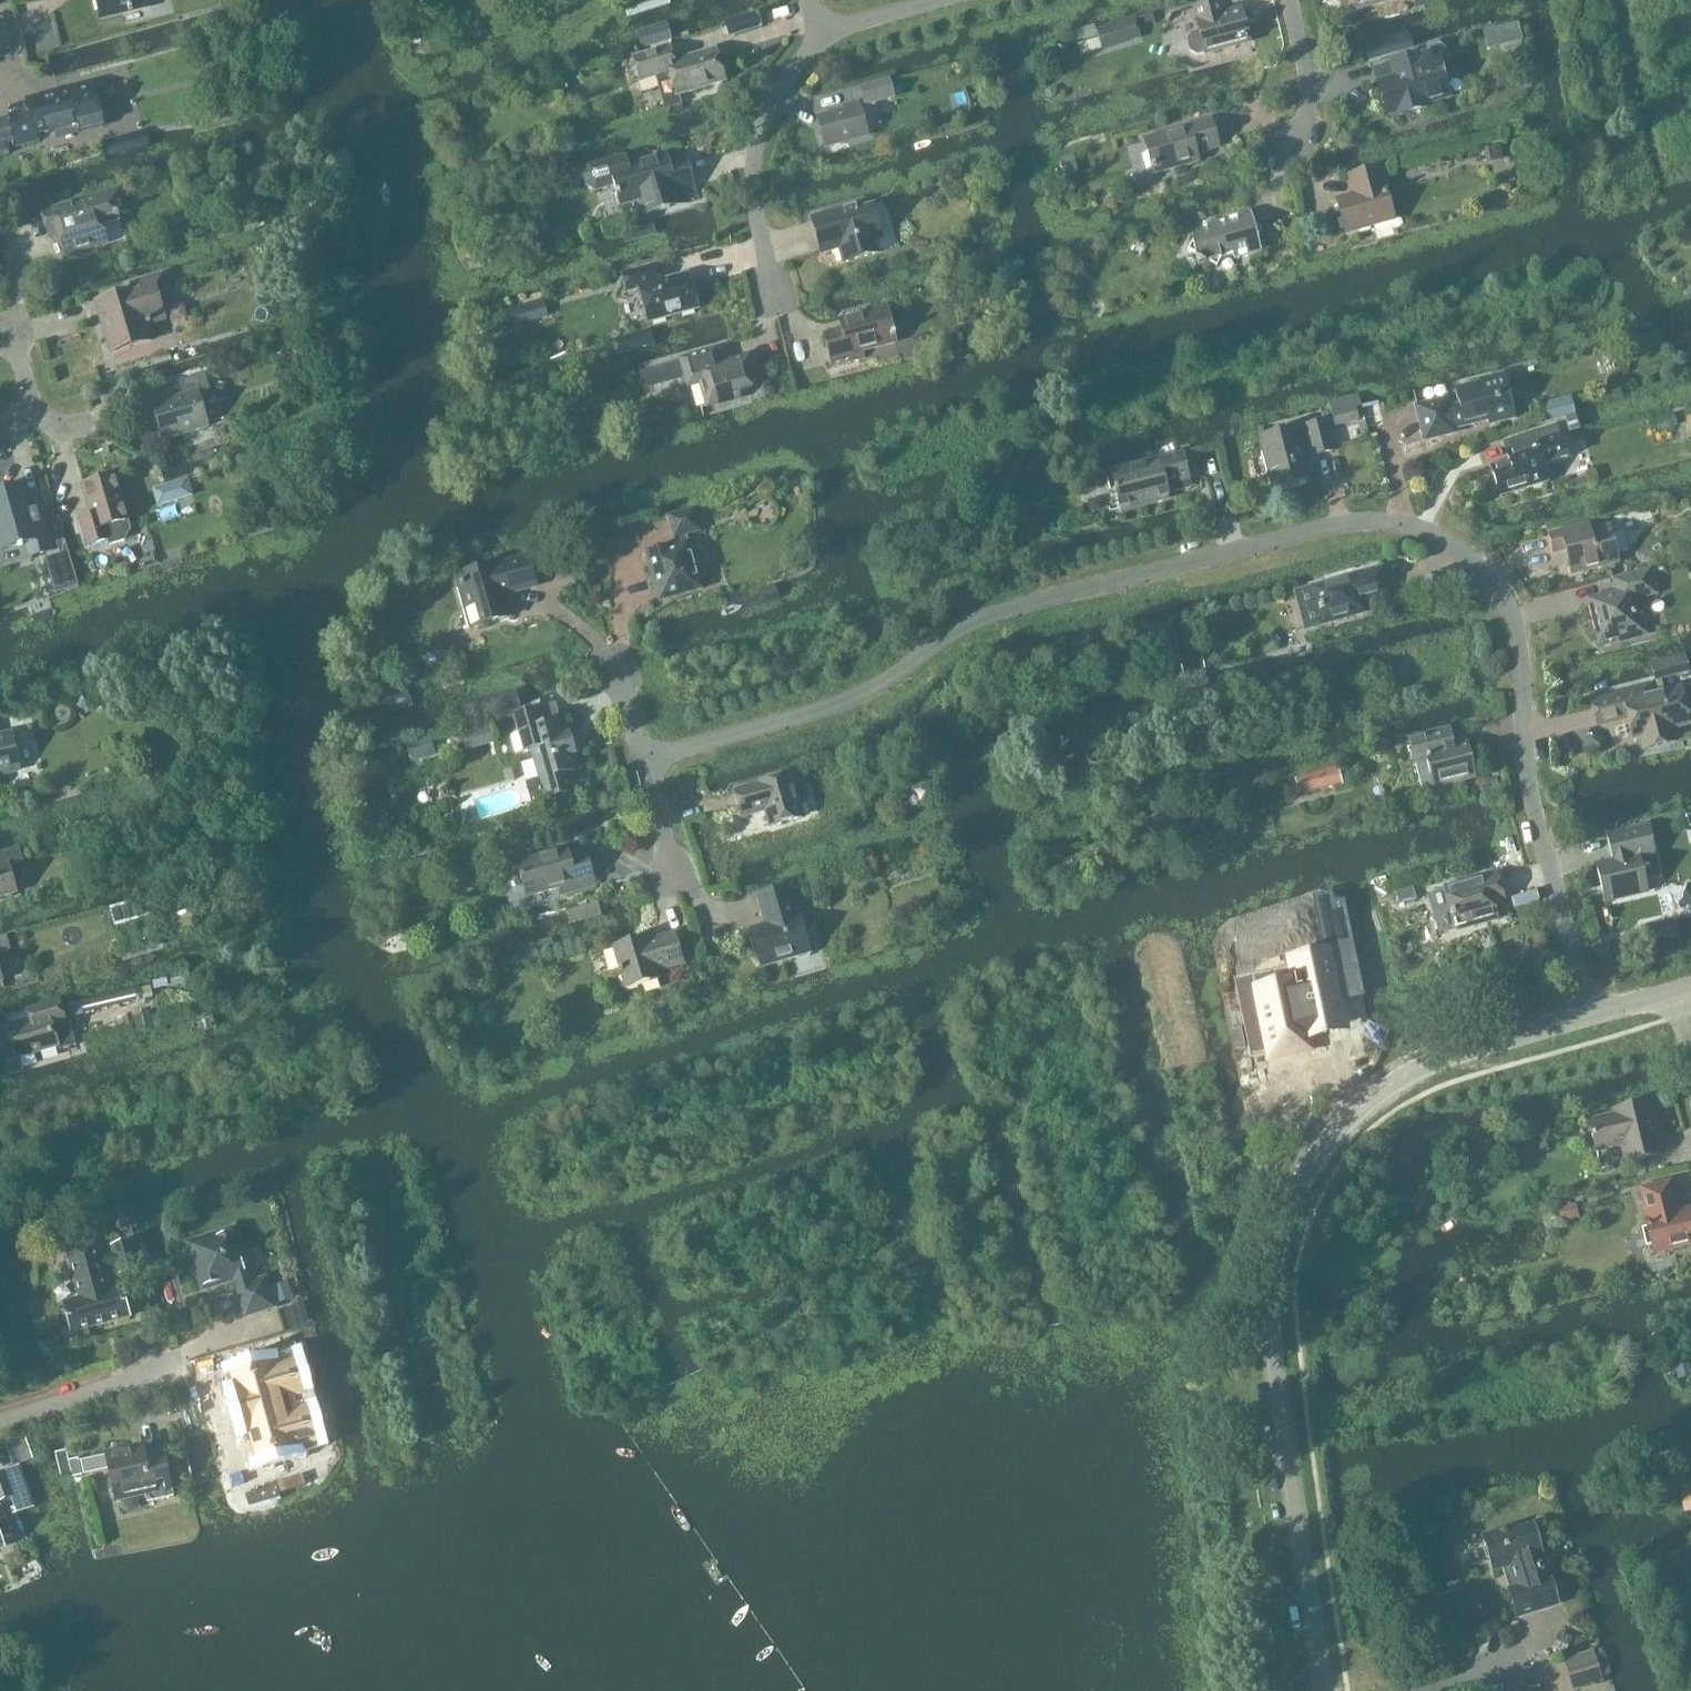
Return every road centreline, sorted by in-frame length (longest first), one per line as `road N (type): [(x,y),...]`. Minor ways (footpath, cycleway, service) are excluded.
road 1 (residential): [(1591,1017),(1534,813),(1514,620),(1473,559),(1397,523),(1346,523),(1003,612),(967,625),(876,688),(640,758)]
road 2 (residential): [(1323,1690),(1272,1360),(1270,1265),(1285,1213),(1324,1146),(1383,1090),(1440,1059),(1591,1017)]
road 3 (residential): [(778,307),(752,196),(754,158),(770,102),(823,36)]
road 4 (residential): [(0,1422),(181,1364)]
road 5 (residential): [(1302,154),(1310,113),(1288,0)]
road 6 (residential): [(677,885),(640,758)]
road 7 (residential): [(1426,1690),(1544,1658)]

